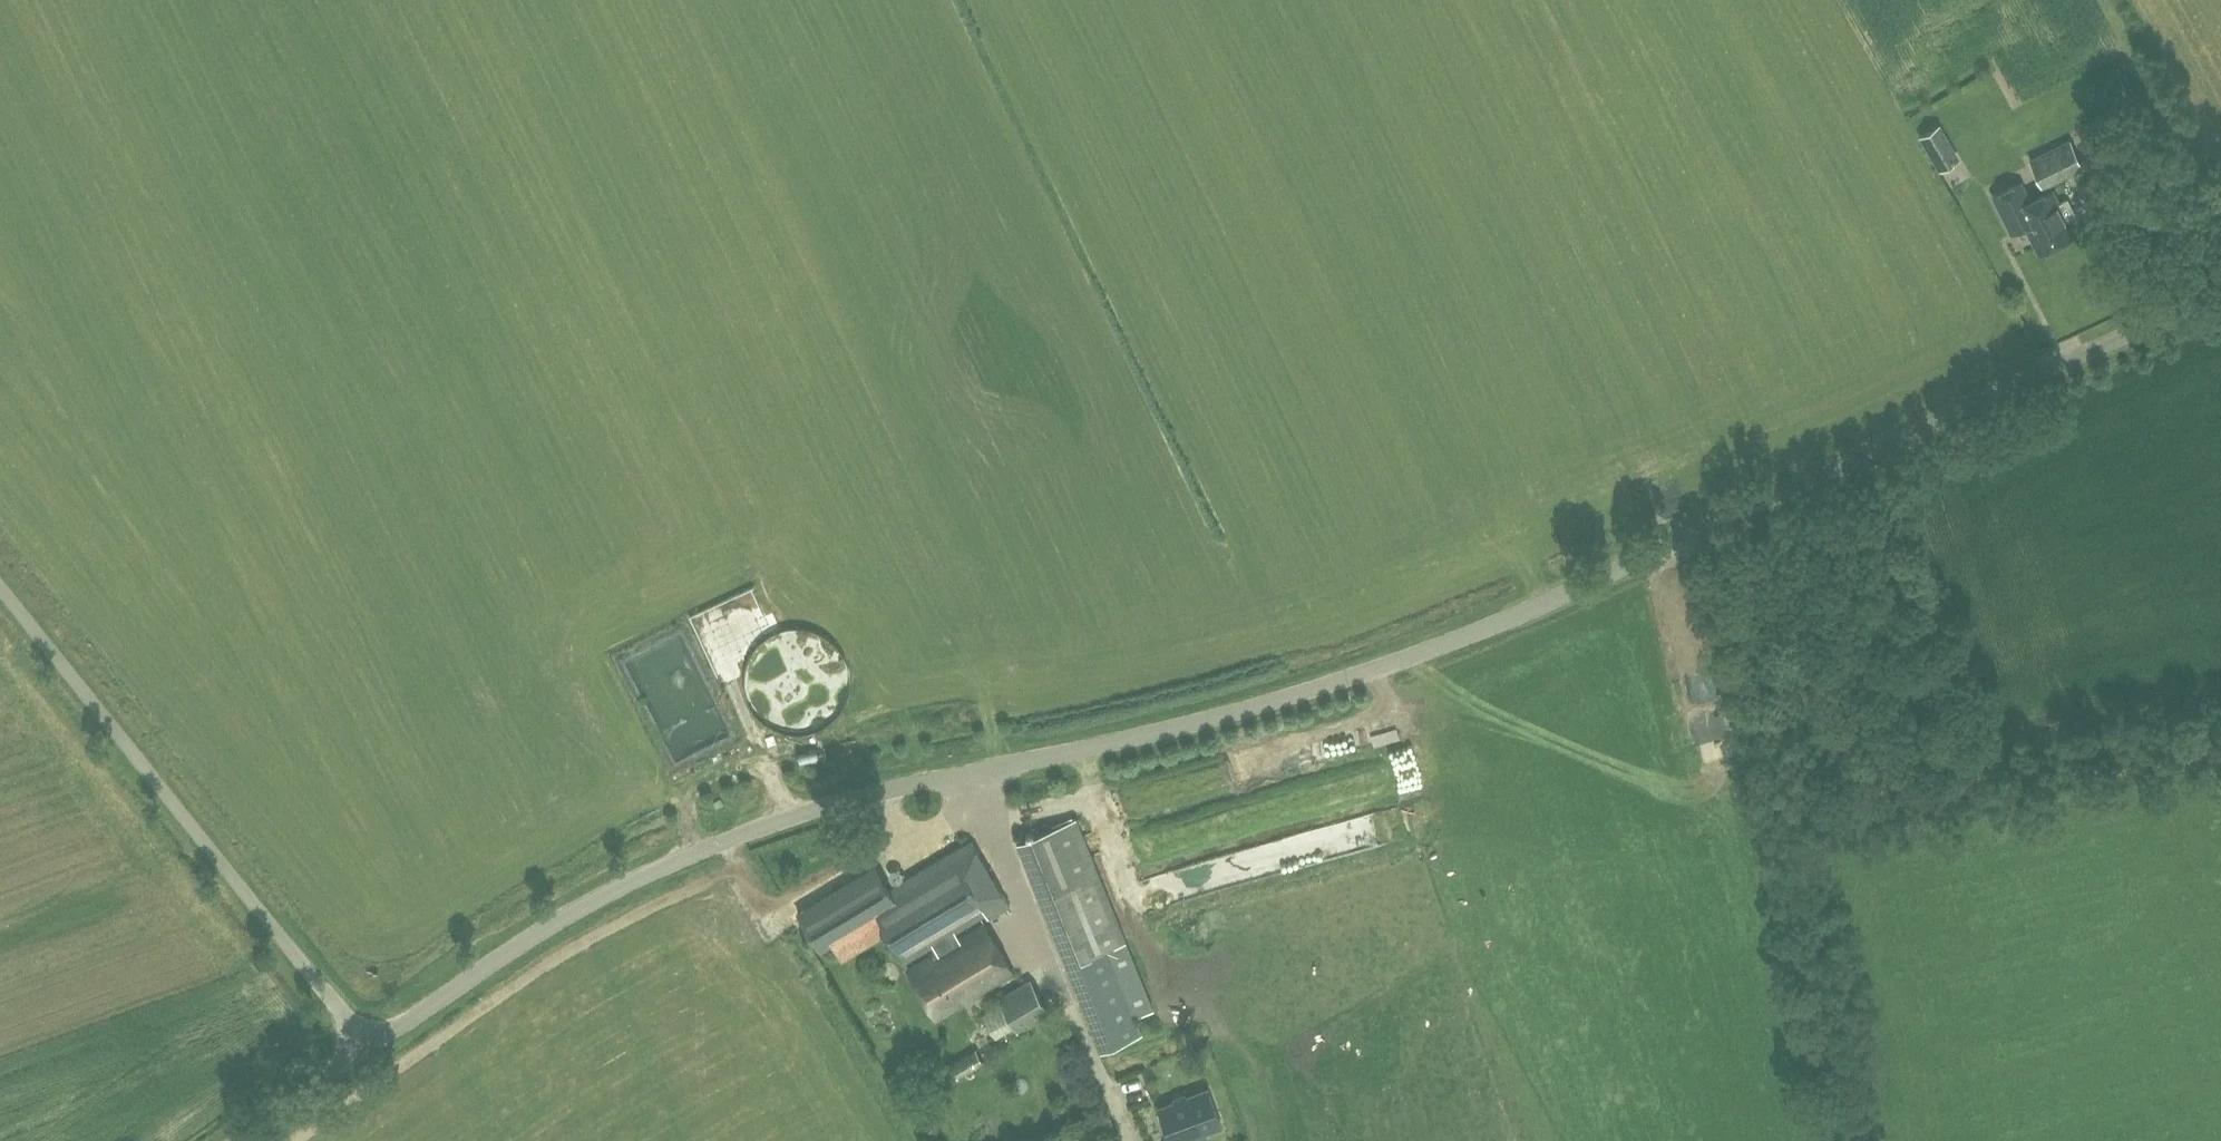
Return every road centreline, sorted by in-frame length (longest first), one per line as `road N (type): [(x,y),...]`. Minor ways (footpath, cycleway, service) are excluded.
road 1 (unclassified): [(364,1049),(546,930),(702,853),(857,800),(1261,704),(1420,652),(1606,577),(2220,298)]
road 2 (unclassified): [(364,1049),(0,585)]
road 3 (unclassified): [(235,1140),(364,1049)]

